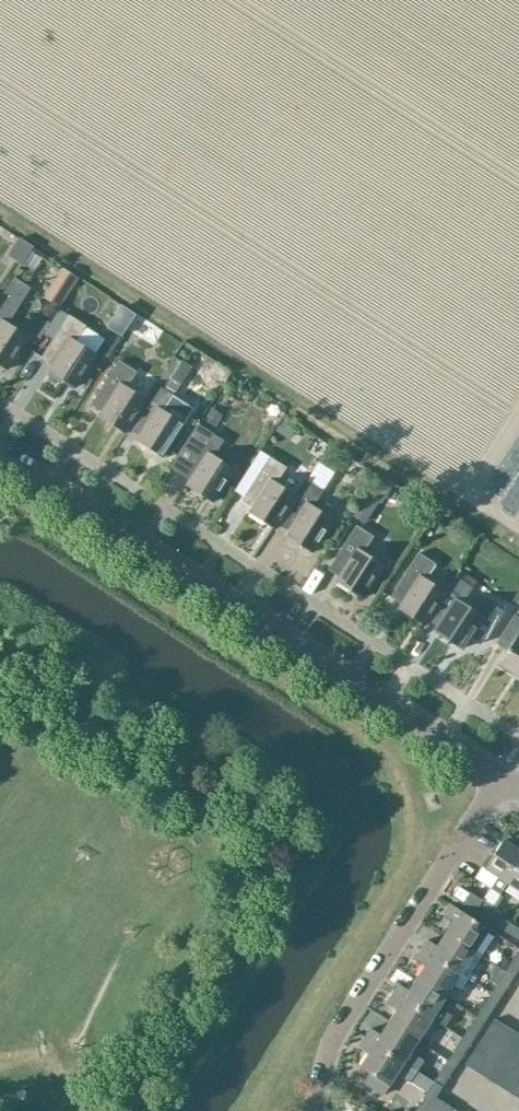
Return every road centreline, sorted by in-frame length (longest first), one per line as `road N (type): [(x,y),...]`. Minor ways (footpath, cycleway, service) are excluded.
road 1 (residential): [(495,775),(0,458)]
road 2 (residential): [(304,1110),(332,1043),(495,775)]

